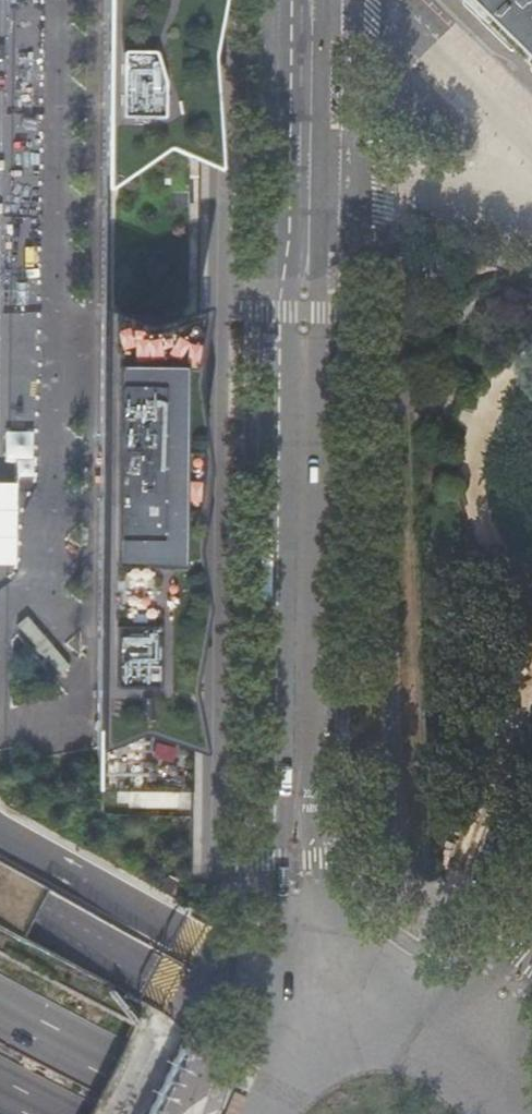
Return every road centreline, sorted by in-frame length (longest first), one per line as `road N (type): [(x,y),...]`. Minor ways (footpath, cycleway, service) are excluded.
road 1 (tertiary): [(302,1031),(308,168)]
road 2 (trunk): [(206,1113),(0,1011)]
road 3 (residential): [(308,168),(531,198)]
road 4 (residential): [(531,156),(381,0)]
road 5 (secondary): [(466,1041),(421,1018),(377,1011),(302,1031)]
road 6 (tertiary): [(308,168),(312,0)]

